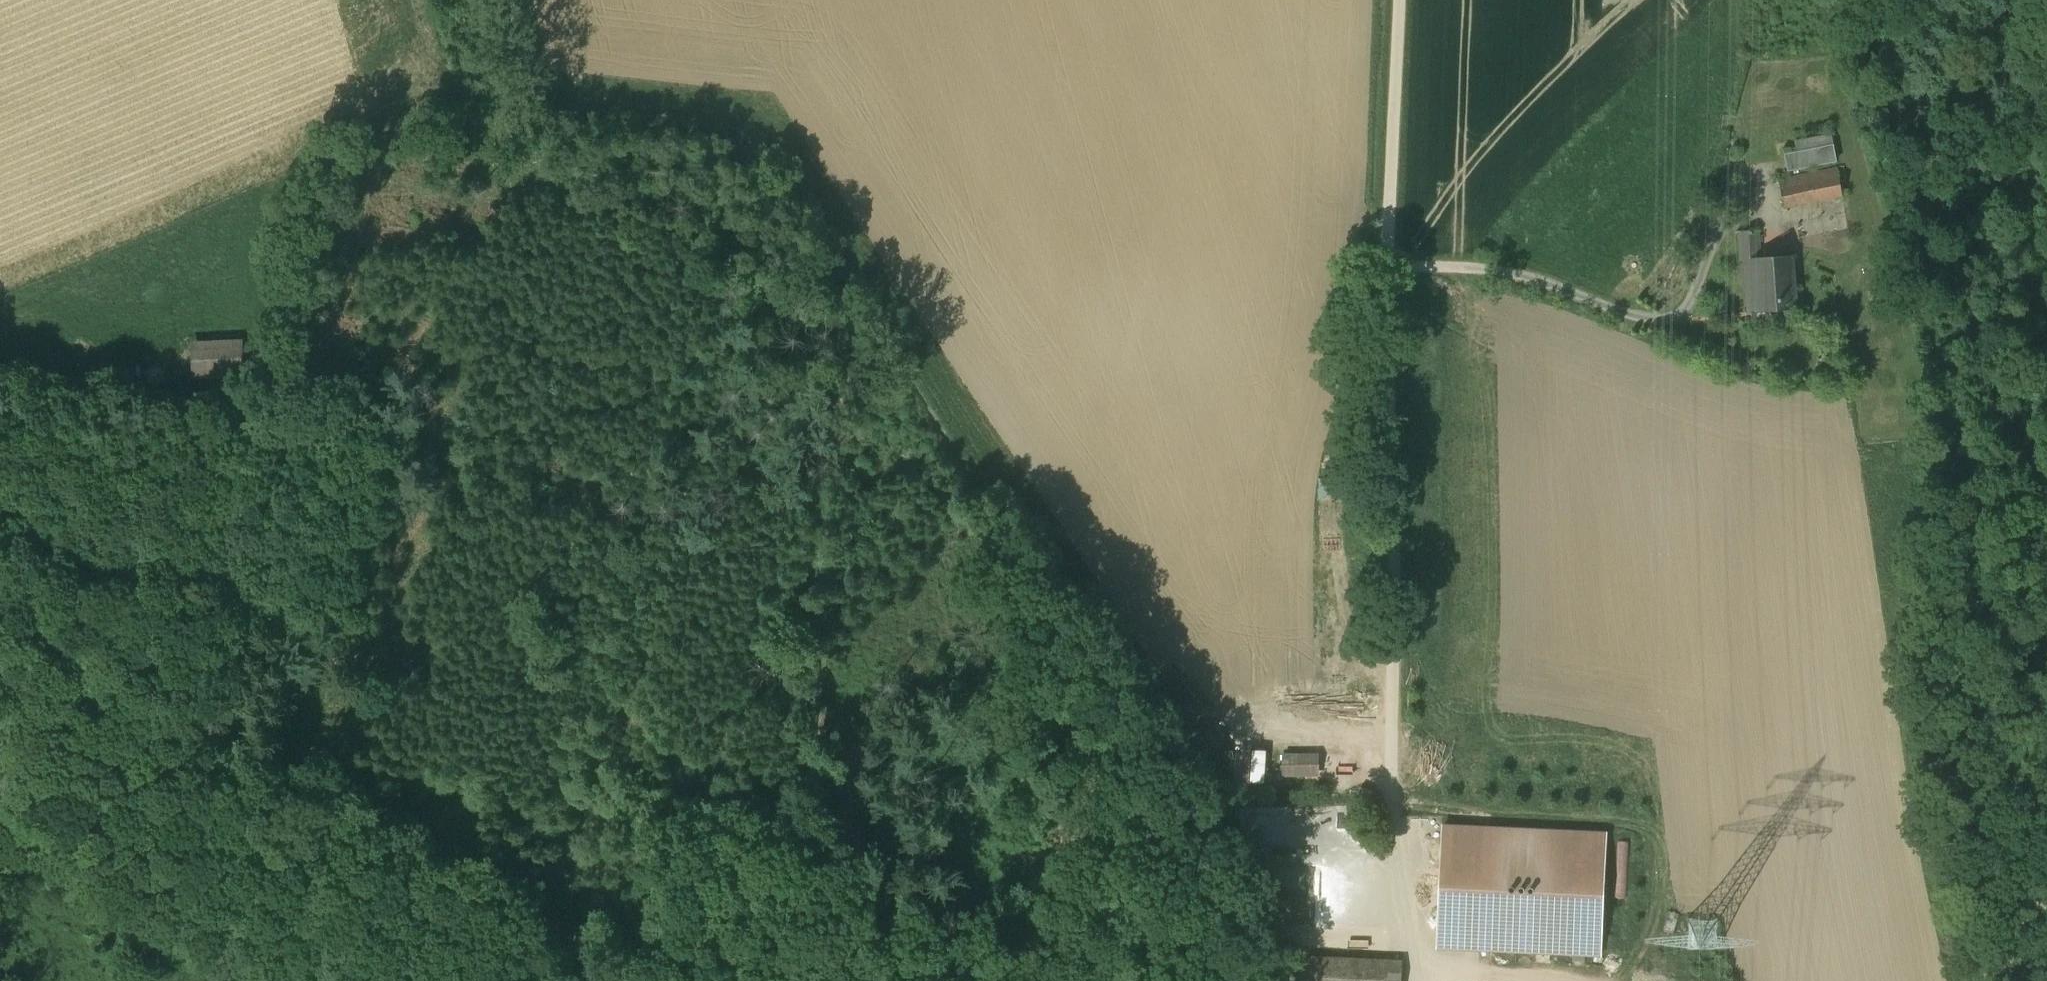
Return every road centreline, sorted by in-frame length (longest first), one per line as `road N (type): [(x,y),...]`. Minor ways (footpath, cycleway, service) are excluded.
road 1 (track): [(2008,980),(2003,960),(2046,704)]
road 2 (unclassified): [(1396,0),(1390,266)]

